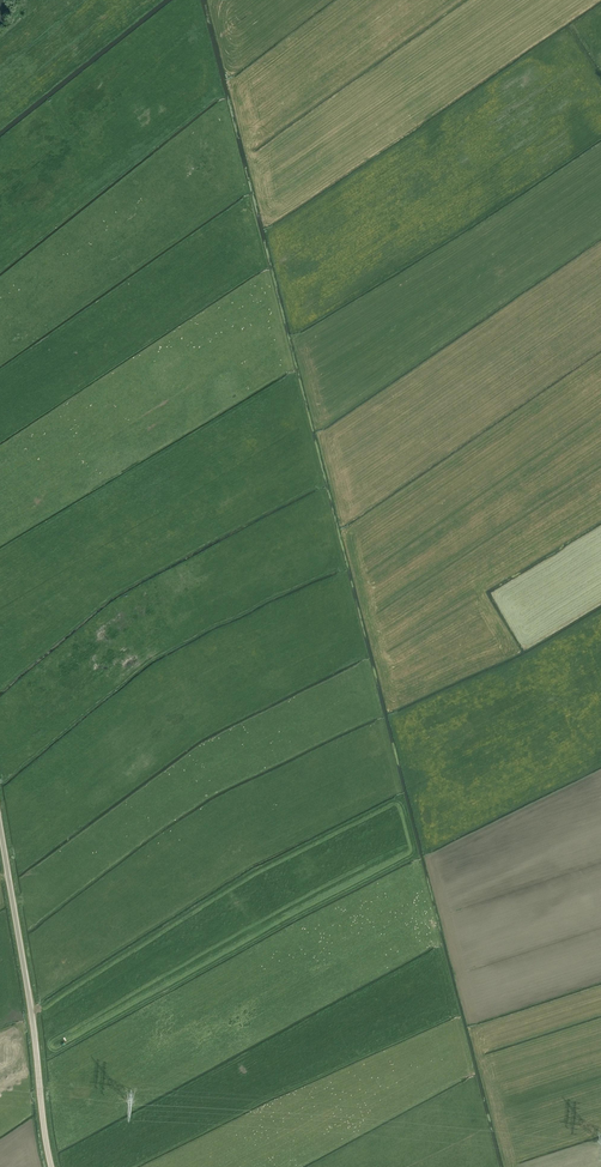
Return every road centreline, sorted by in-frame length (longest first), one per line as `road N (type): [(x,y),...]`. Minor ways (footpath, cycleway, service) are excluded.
road 1 (tertiary): [(50,1166),(0,826)]

